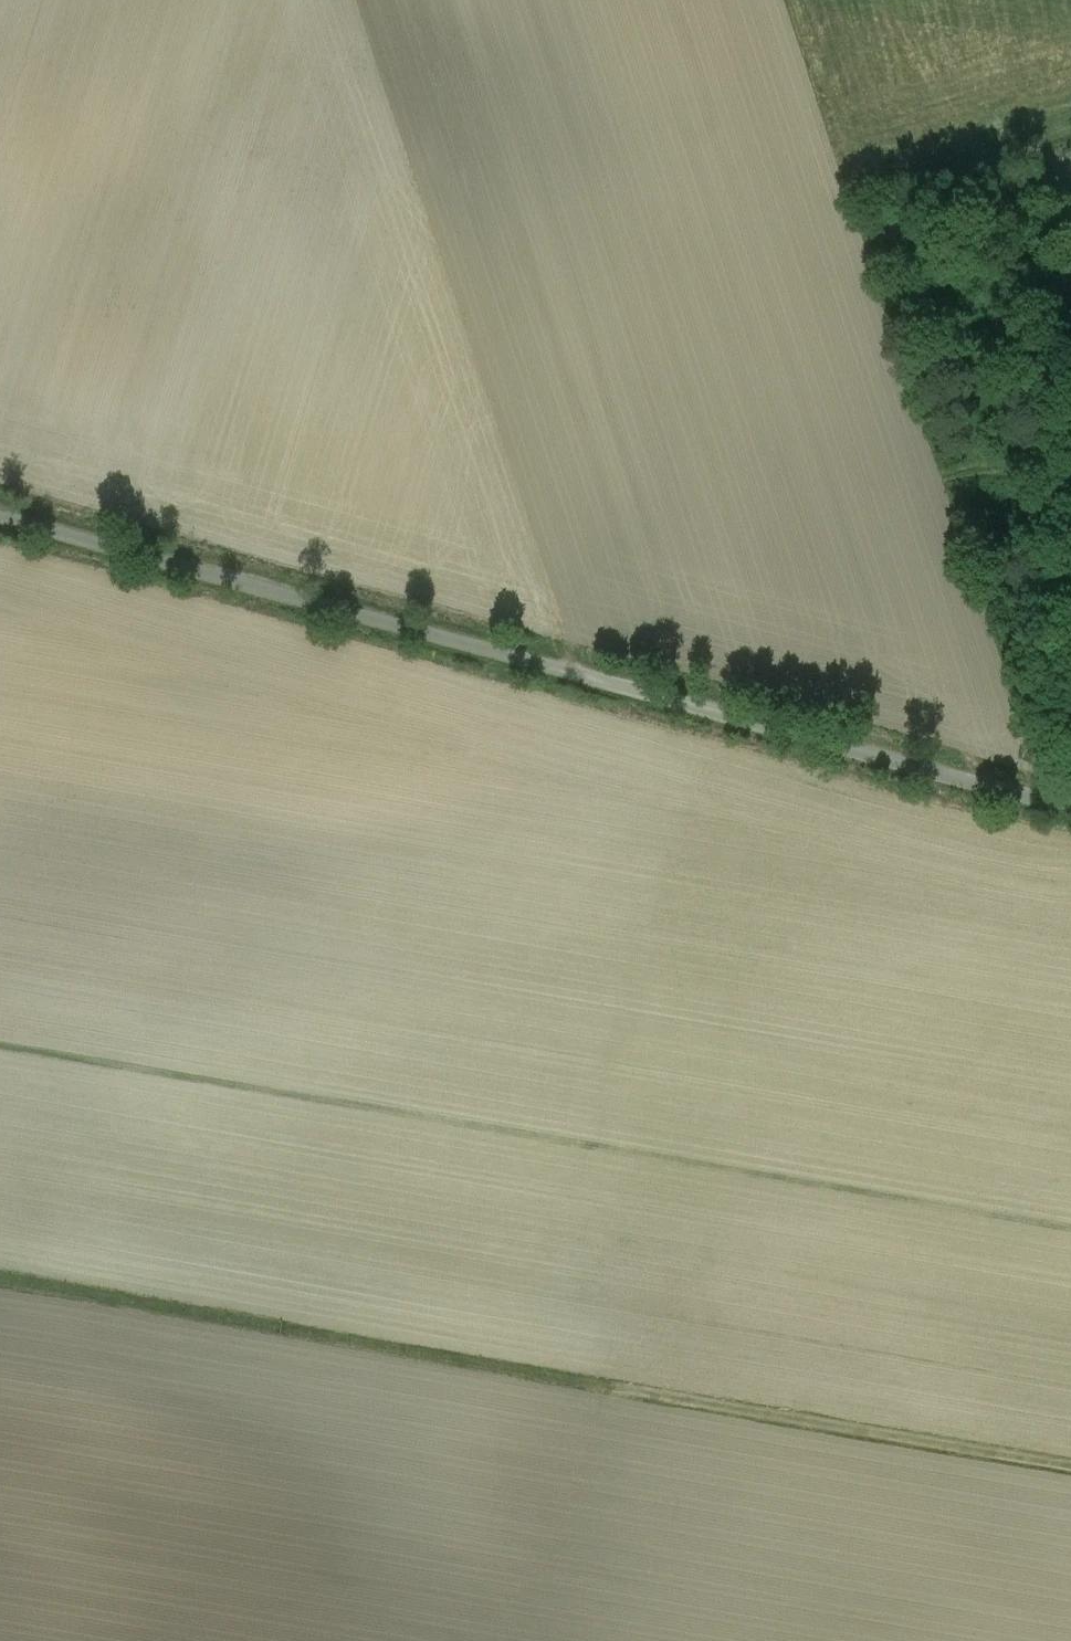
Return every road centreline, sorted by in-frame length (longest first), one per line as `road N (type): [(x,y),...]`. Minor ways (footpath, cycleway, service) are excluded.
road 1 (unclassified): [(1070,802),(1048,802),(0,514)]
road 2 (track): [(1070,1465),(632,1391)]

